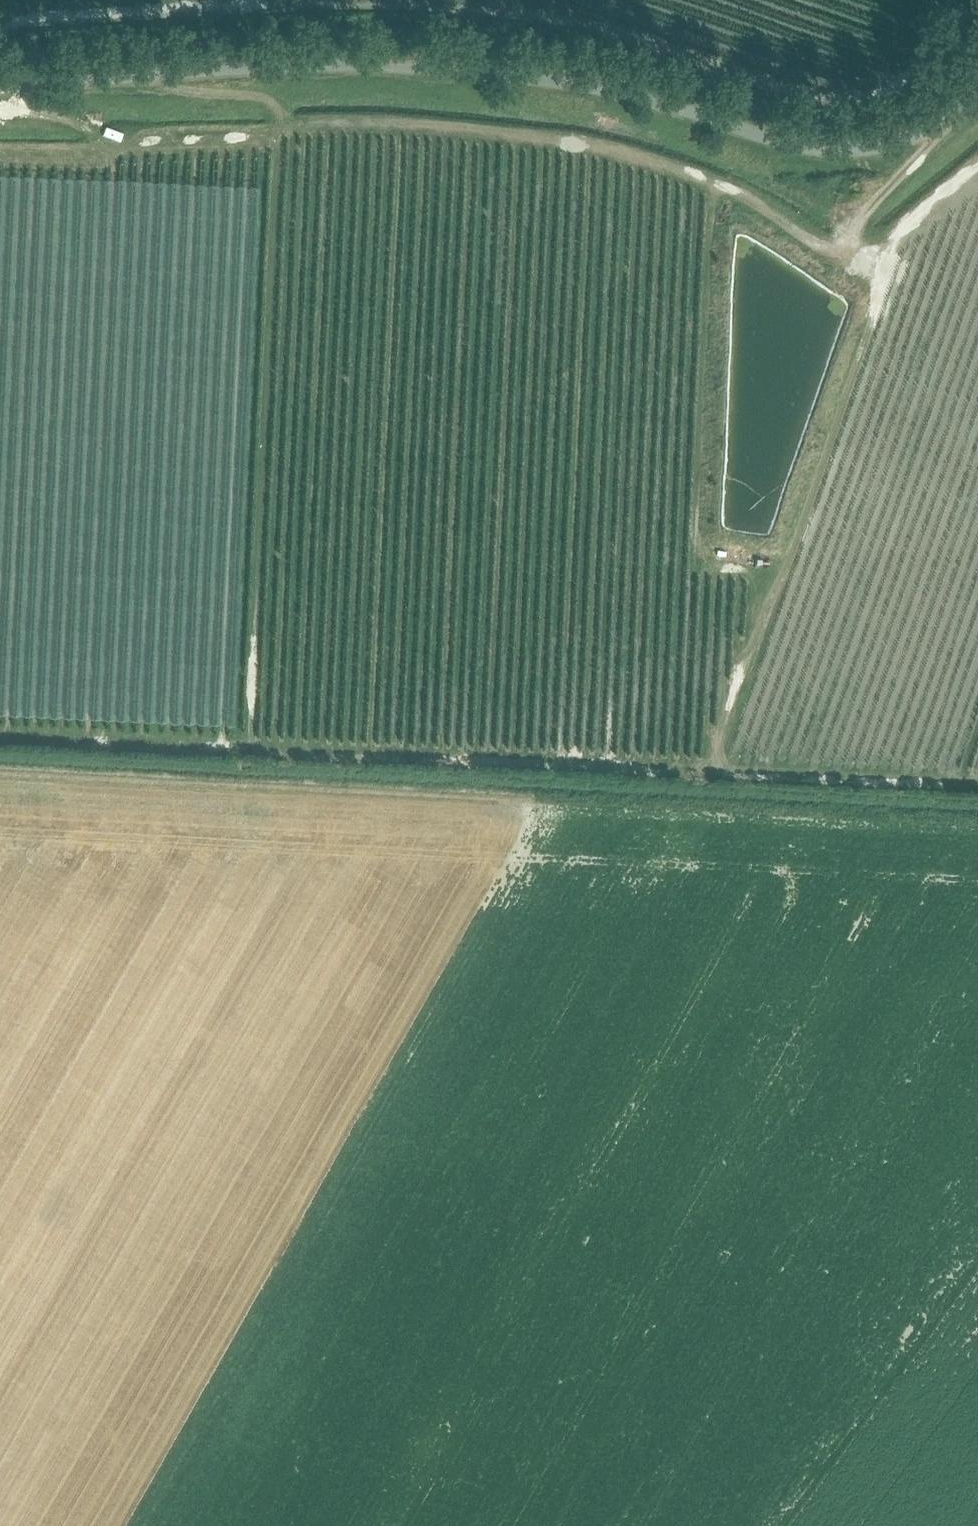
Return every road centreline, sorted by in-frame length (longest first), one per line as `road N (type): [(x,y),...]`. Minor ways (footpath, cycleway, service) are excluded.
road 1 (unclassified): [(0,85),(210,71),(439,70),(611,93),(700,113),(772,142),(840,149),(899,142),(943,120),(977,87)]
road 2 (track): [(943,120),(857,217),(843,250)]

